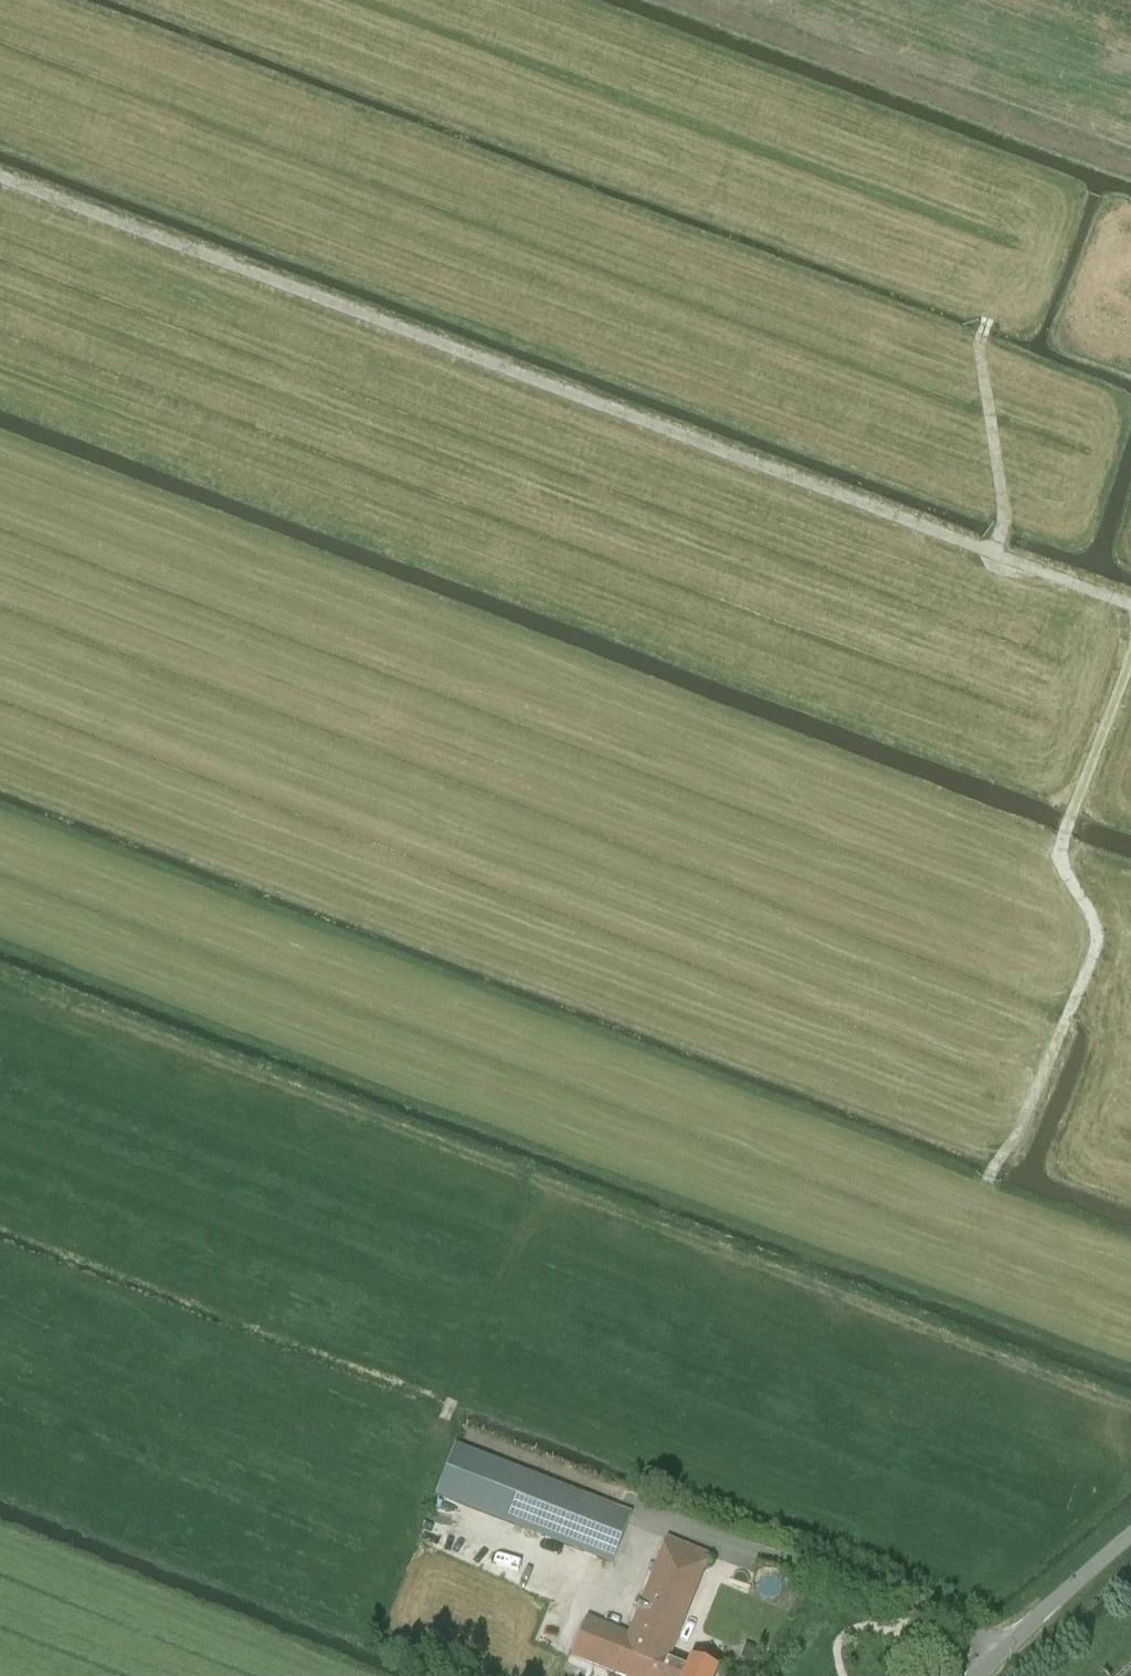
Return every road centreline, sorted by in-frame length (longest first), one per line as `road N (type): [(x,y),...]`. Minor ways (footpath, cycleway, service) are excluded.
road 1 (track): [(998,546),(0,176)]
road 2 (track): [(1130,657),(1058,857),(1092,946),(990,1190)]
road 3 (track): [(1130,597),(998,546),(983,307)]
road 4 (unclassified): [(976,1675),(1130,1535)]

